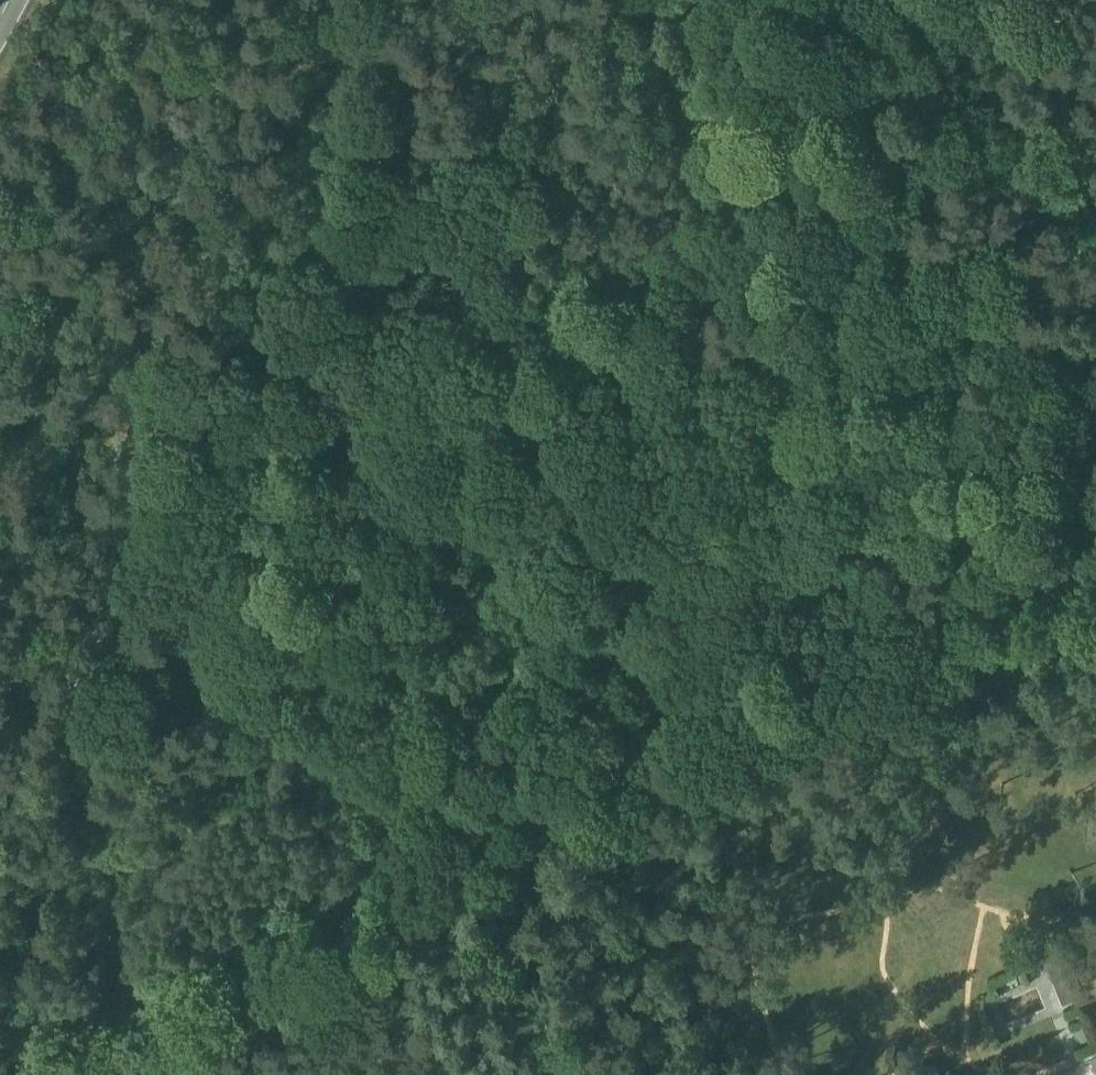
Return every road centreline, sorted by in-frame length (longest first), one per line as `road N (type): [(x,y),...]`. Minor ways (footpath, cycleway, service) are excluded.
road 1 (track): [(0,1047),(234,958),(585,792),(880,695),(1095,576)]
road 2 (track): [(1095,150),(1026,0)]

